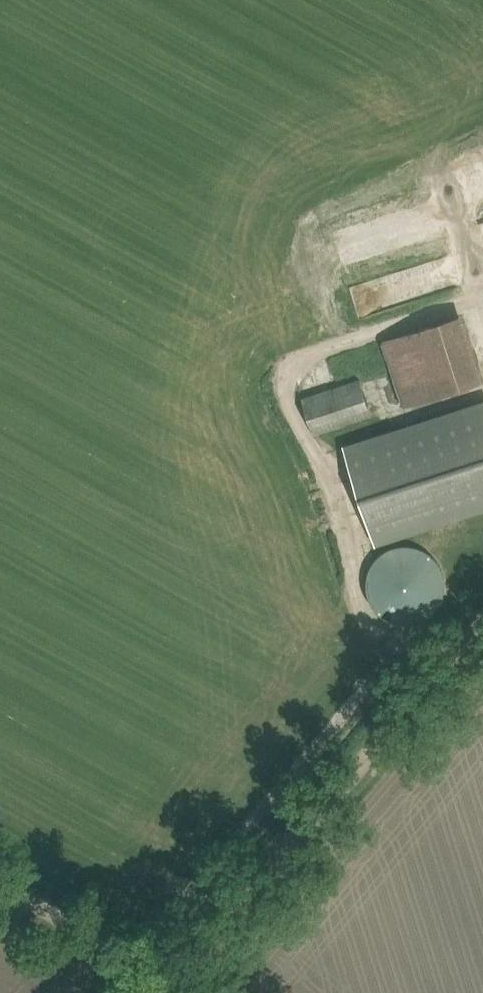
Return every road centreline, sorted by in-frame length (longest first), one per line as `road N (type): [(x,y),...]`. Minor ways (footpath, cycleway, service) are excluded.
road 1 (track): [(172,992),(482,634)]

